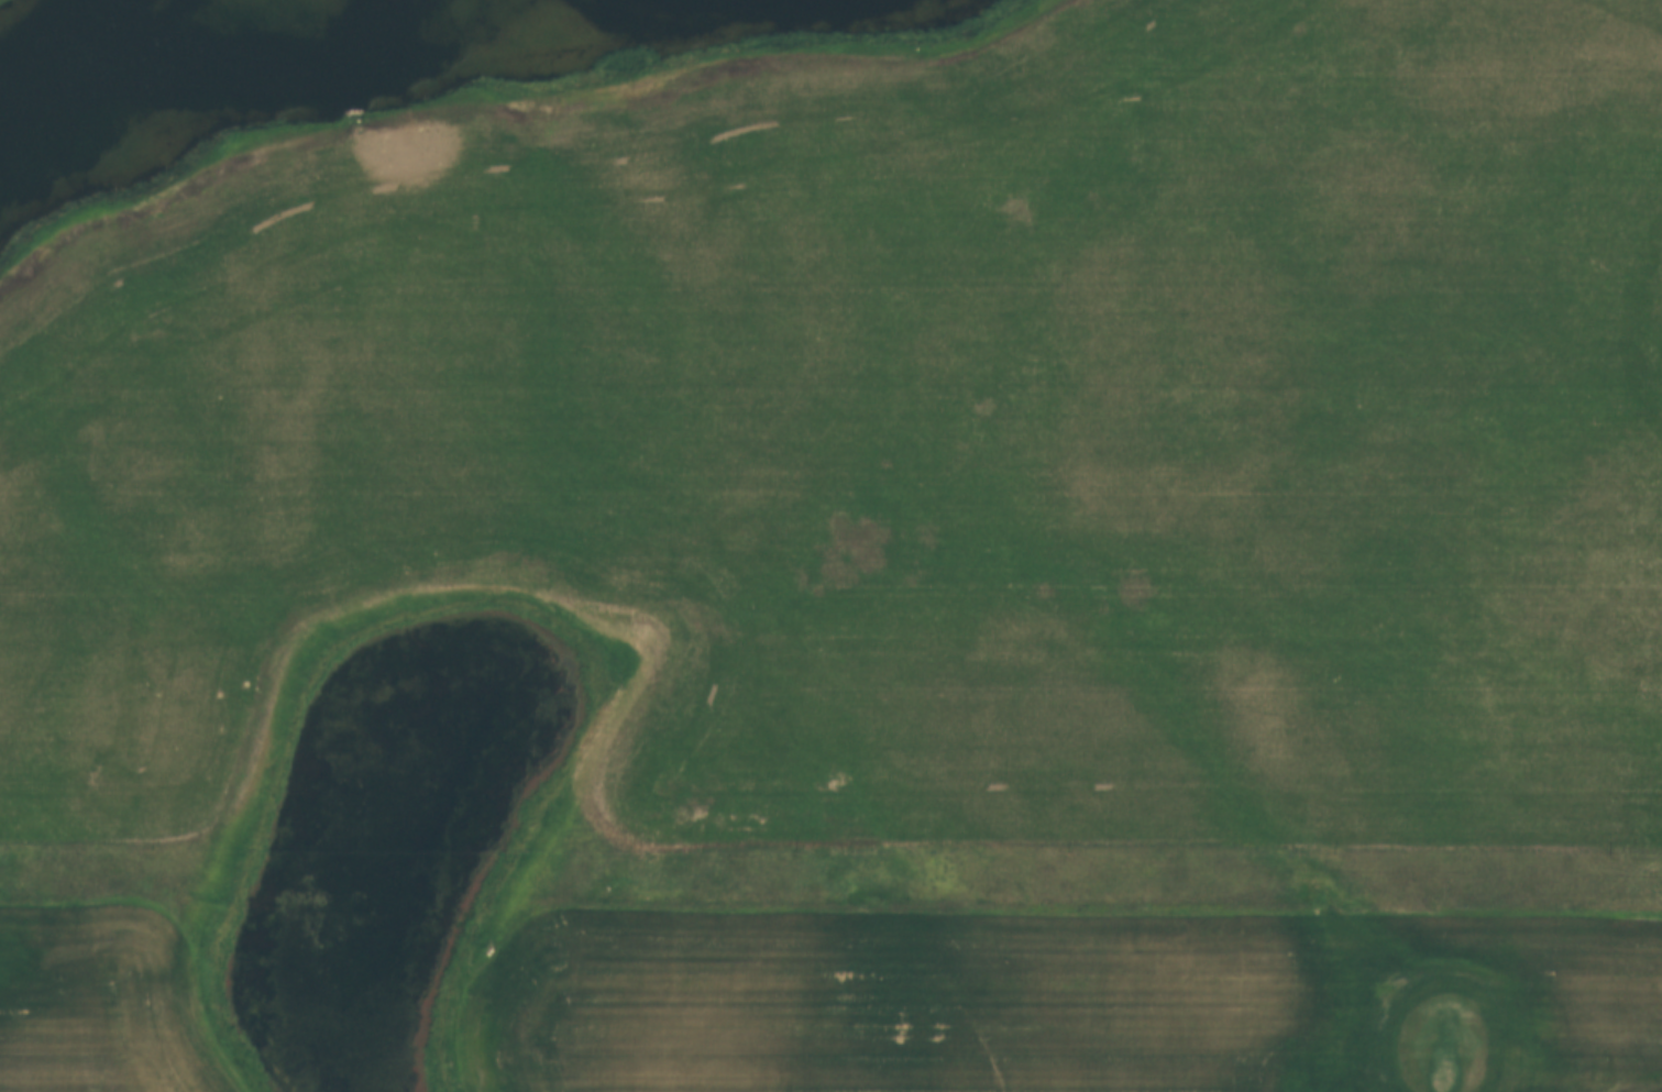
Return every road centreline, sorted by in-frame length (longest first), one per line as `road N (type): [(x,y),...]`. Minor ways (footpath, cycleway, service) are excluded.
road 1 (track): [(0,898),(181,901)]

